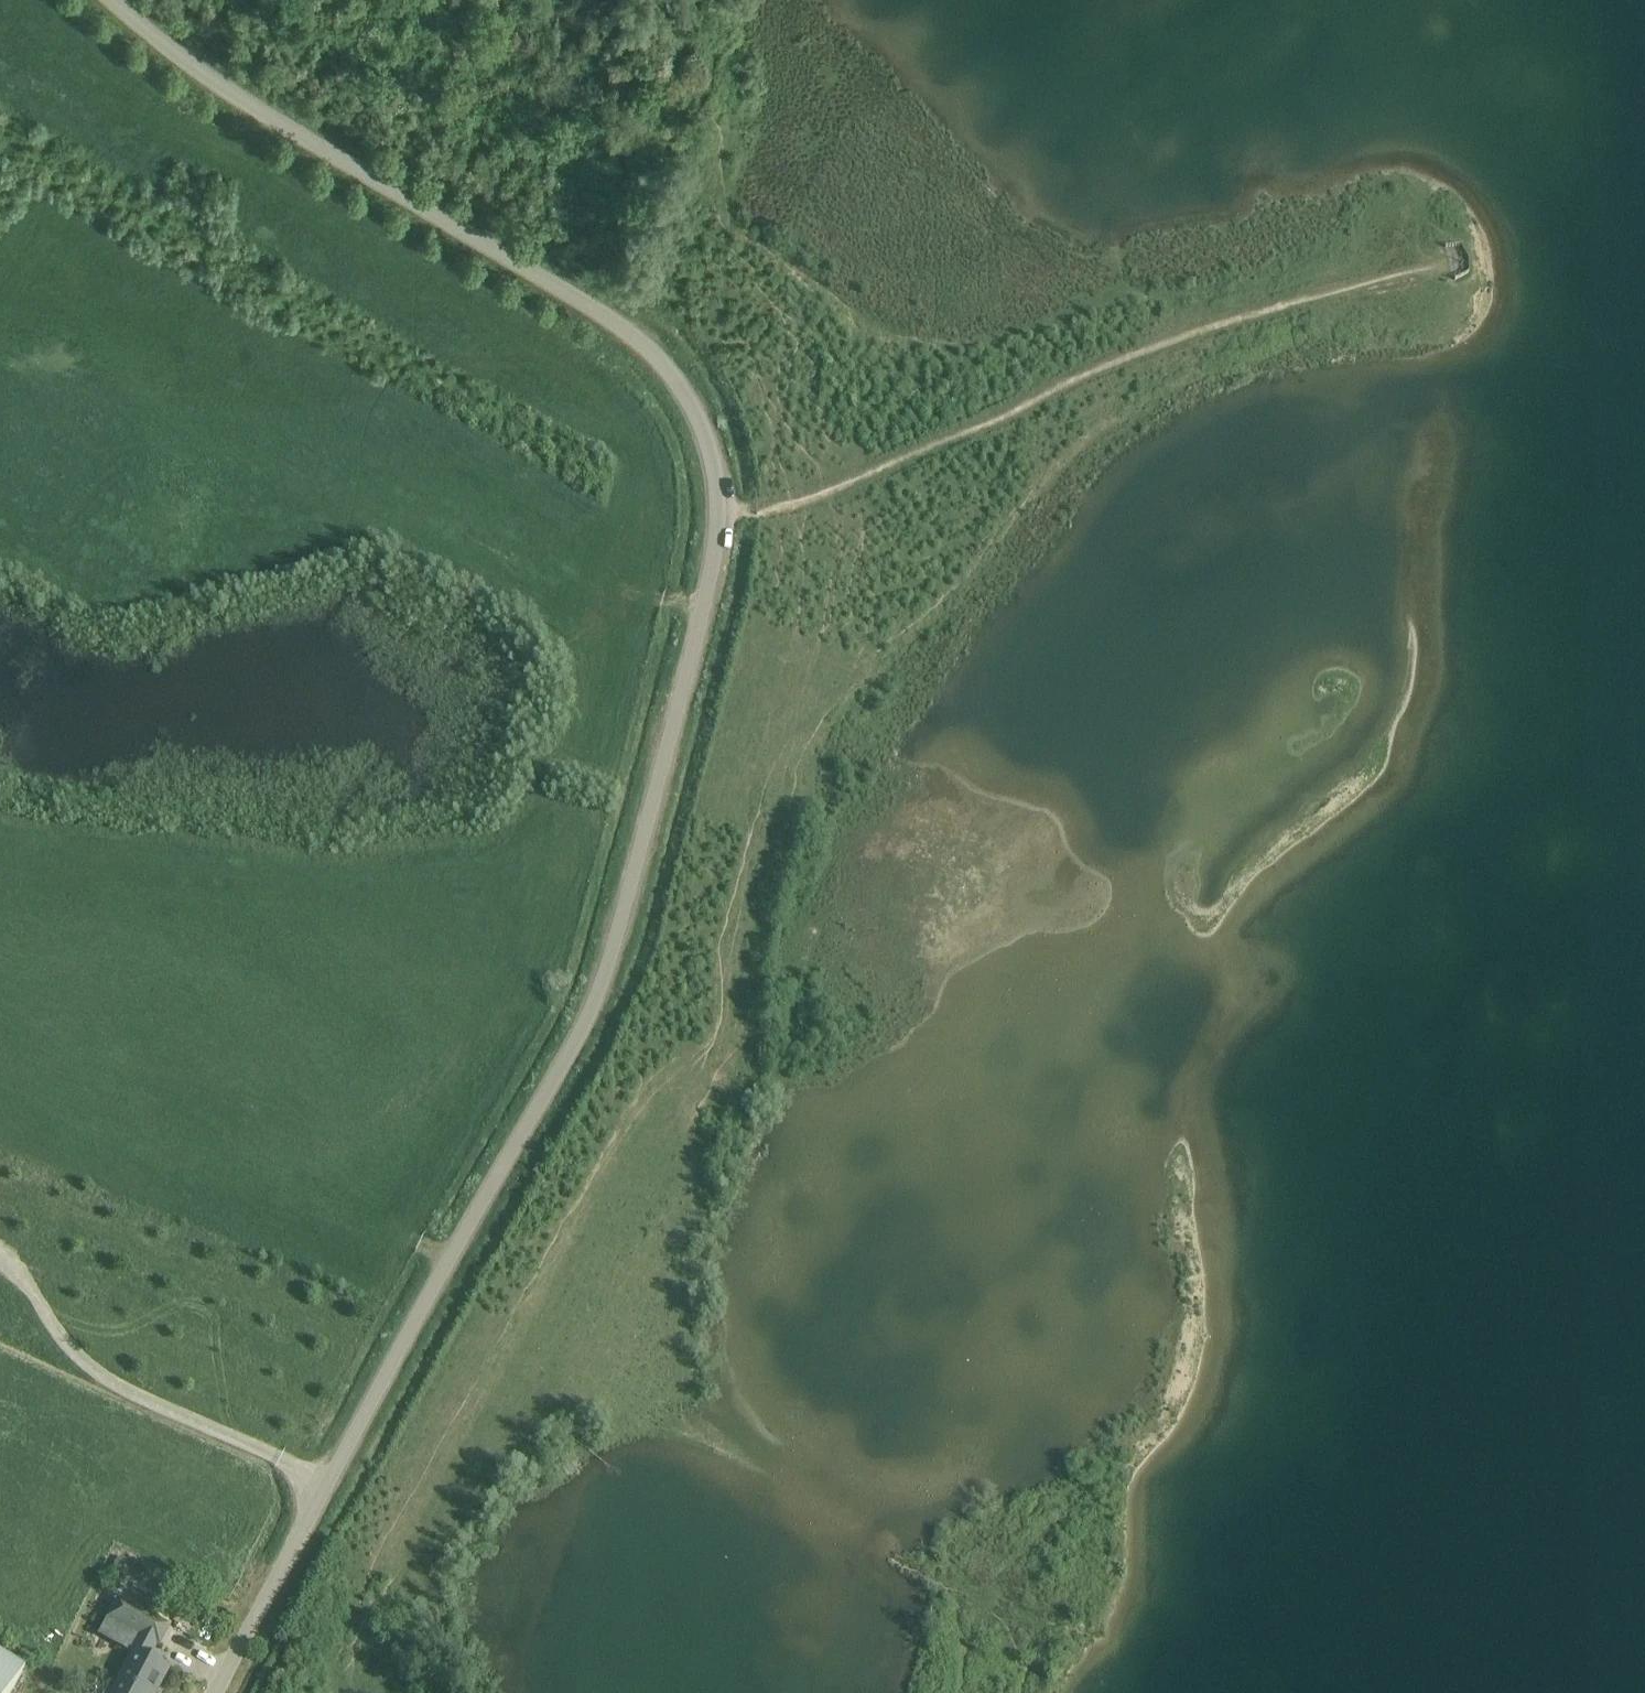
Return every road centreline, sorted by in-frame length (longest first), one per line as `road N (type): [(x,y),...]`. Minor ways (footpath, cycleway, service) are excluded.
road 1 (unclassified): [(324,1489),(616,960),(713,563),(714,464),(680,384),(649,349),(212,81),(109,0)]
road 2 (unclassified): [(324,1489),(108,1380),(78,1356),(0,1256)]
road 3 (unclassified): [(215,1692),(324,1489)]

